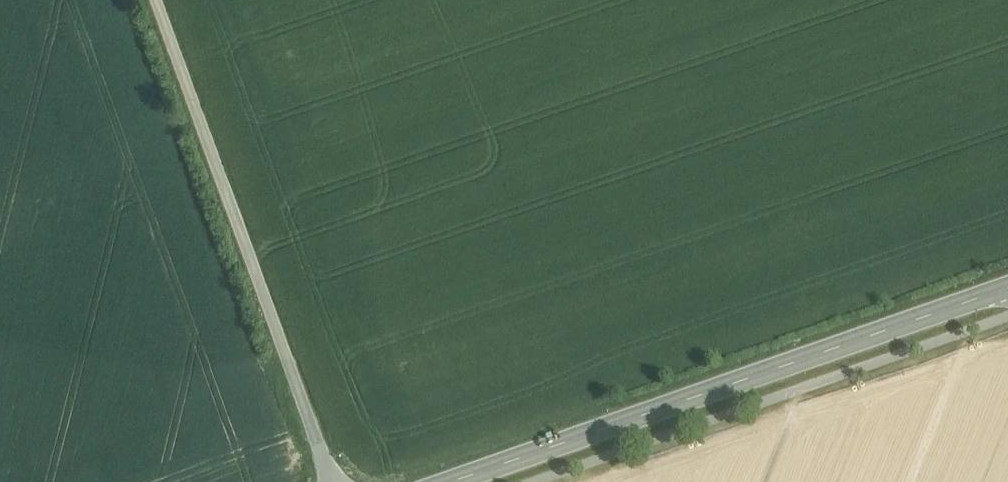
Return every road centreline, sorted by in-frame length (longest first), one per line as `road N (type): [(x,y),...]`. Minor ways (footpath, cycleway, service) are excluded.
road 1 (tertiary): [(456,481),(1007,288)]
road 2 (track): [(161,0),(333,481)]

